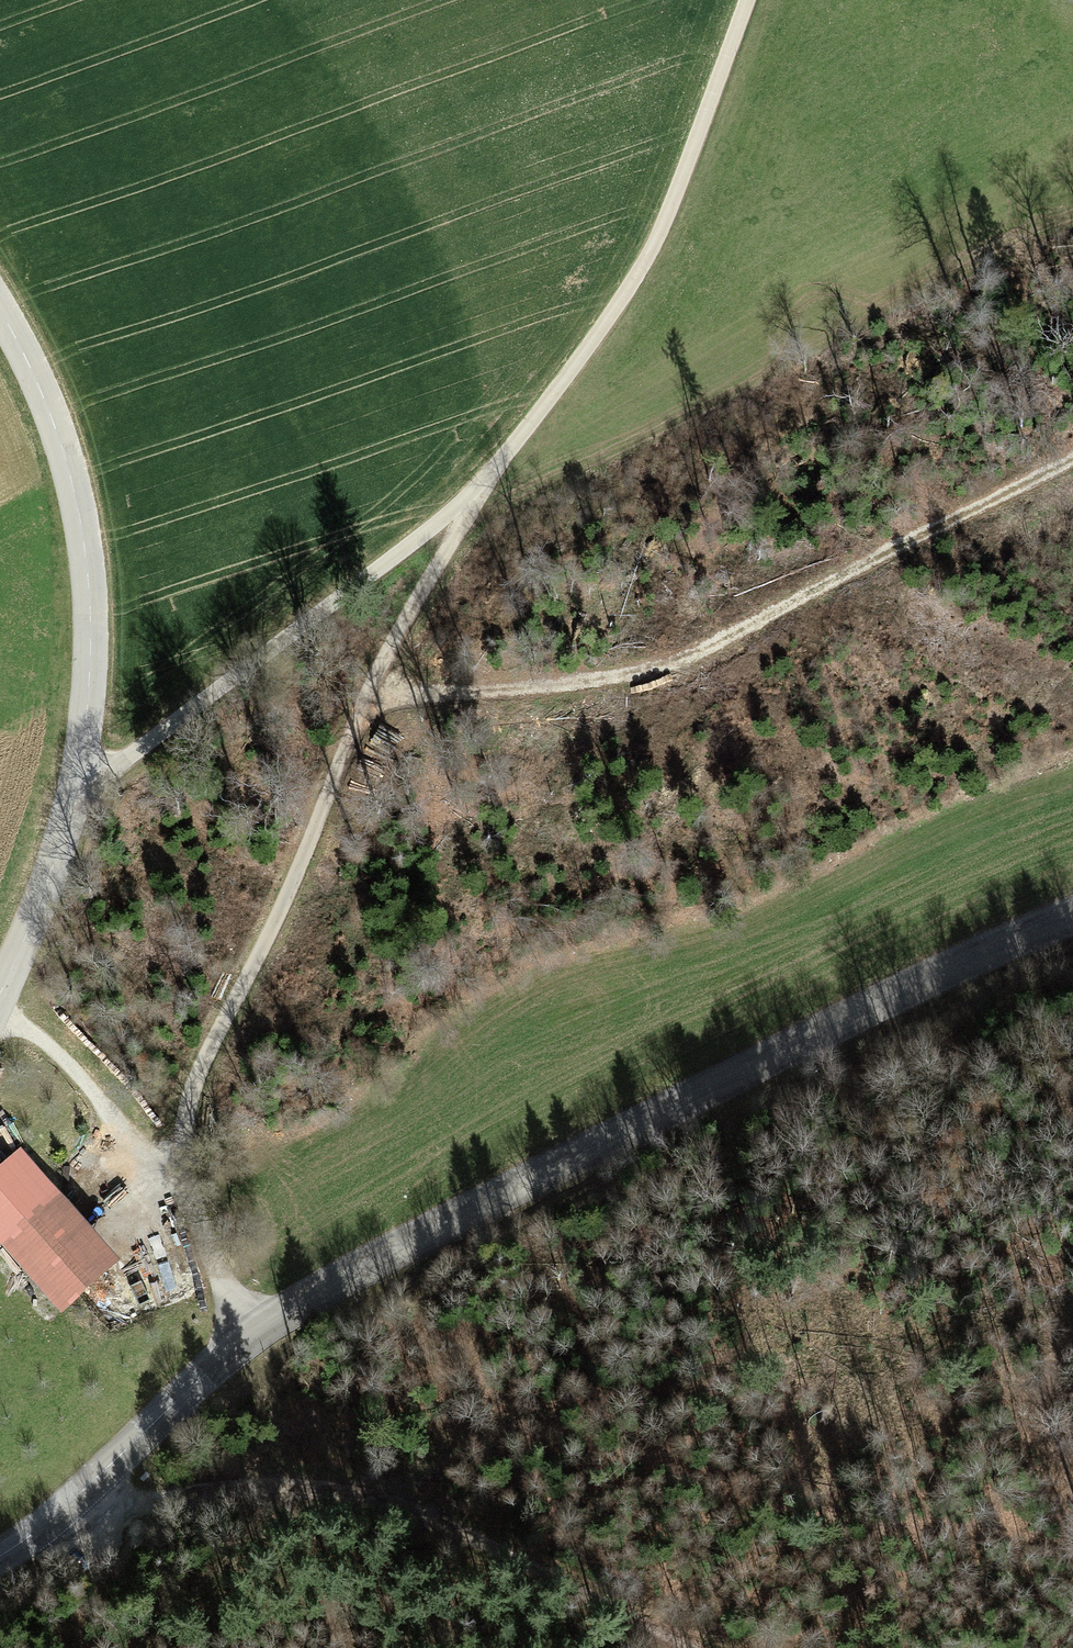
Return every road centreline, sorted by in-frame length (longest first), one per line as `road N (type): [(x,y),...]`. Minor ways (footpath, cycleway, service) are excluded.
road 1 (unclassified): [(237,1348),(329,1290),(796,1044),(1013,941),(1072,921)]
road 2 (unclassified): [(237,1348),(189,1202),(183,1120),(373,688),(473,502)]
road 3 (track): [(373,688),(449,694),(604,680),(702,654),(1072,464)]
road 4 (track): [(69,1503),(302,1488),(412,1515),(682,1647)]
road 5 (unclassified): [(473,502),(630,288),(746,0)]
road 6 (unclassified): [(0,309),(71,473),(84,543),(90,675),(77,783)]
road 7 (unclassified): [(77,783),(119,761),(473,502)]
road 8 (track): [(346,1647),(285,1536),(302,1488),(237,1348)]
road 9 (unclassified): [(0,1554),(43,1526),(237,1348)]
road 10 (unclassified): [(77,783),(0,994)]

